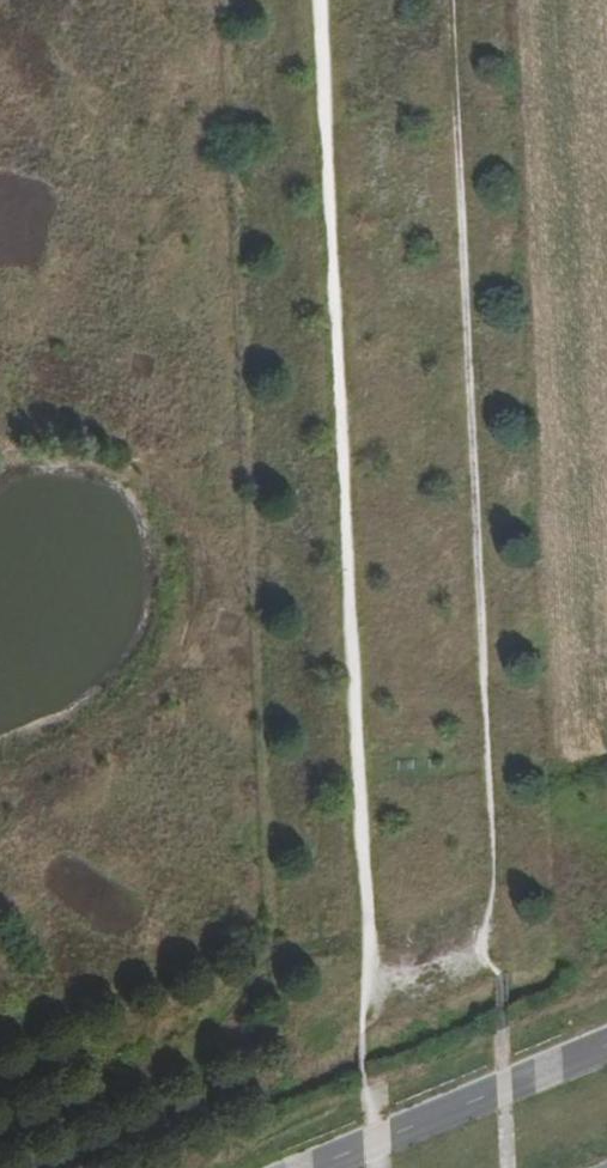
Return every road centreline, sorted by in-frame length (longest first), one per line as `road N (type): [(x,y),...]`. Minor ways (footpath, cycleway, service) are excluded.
road 1 (secondary): [(606,1047),(316,1167)]

